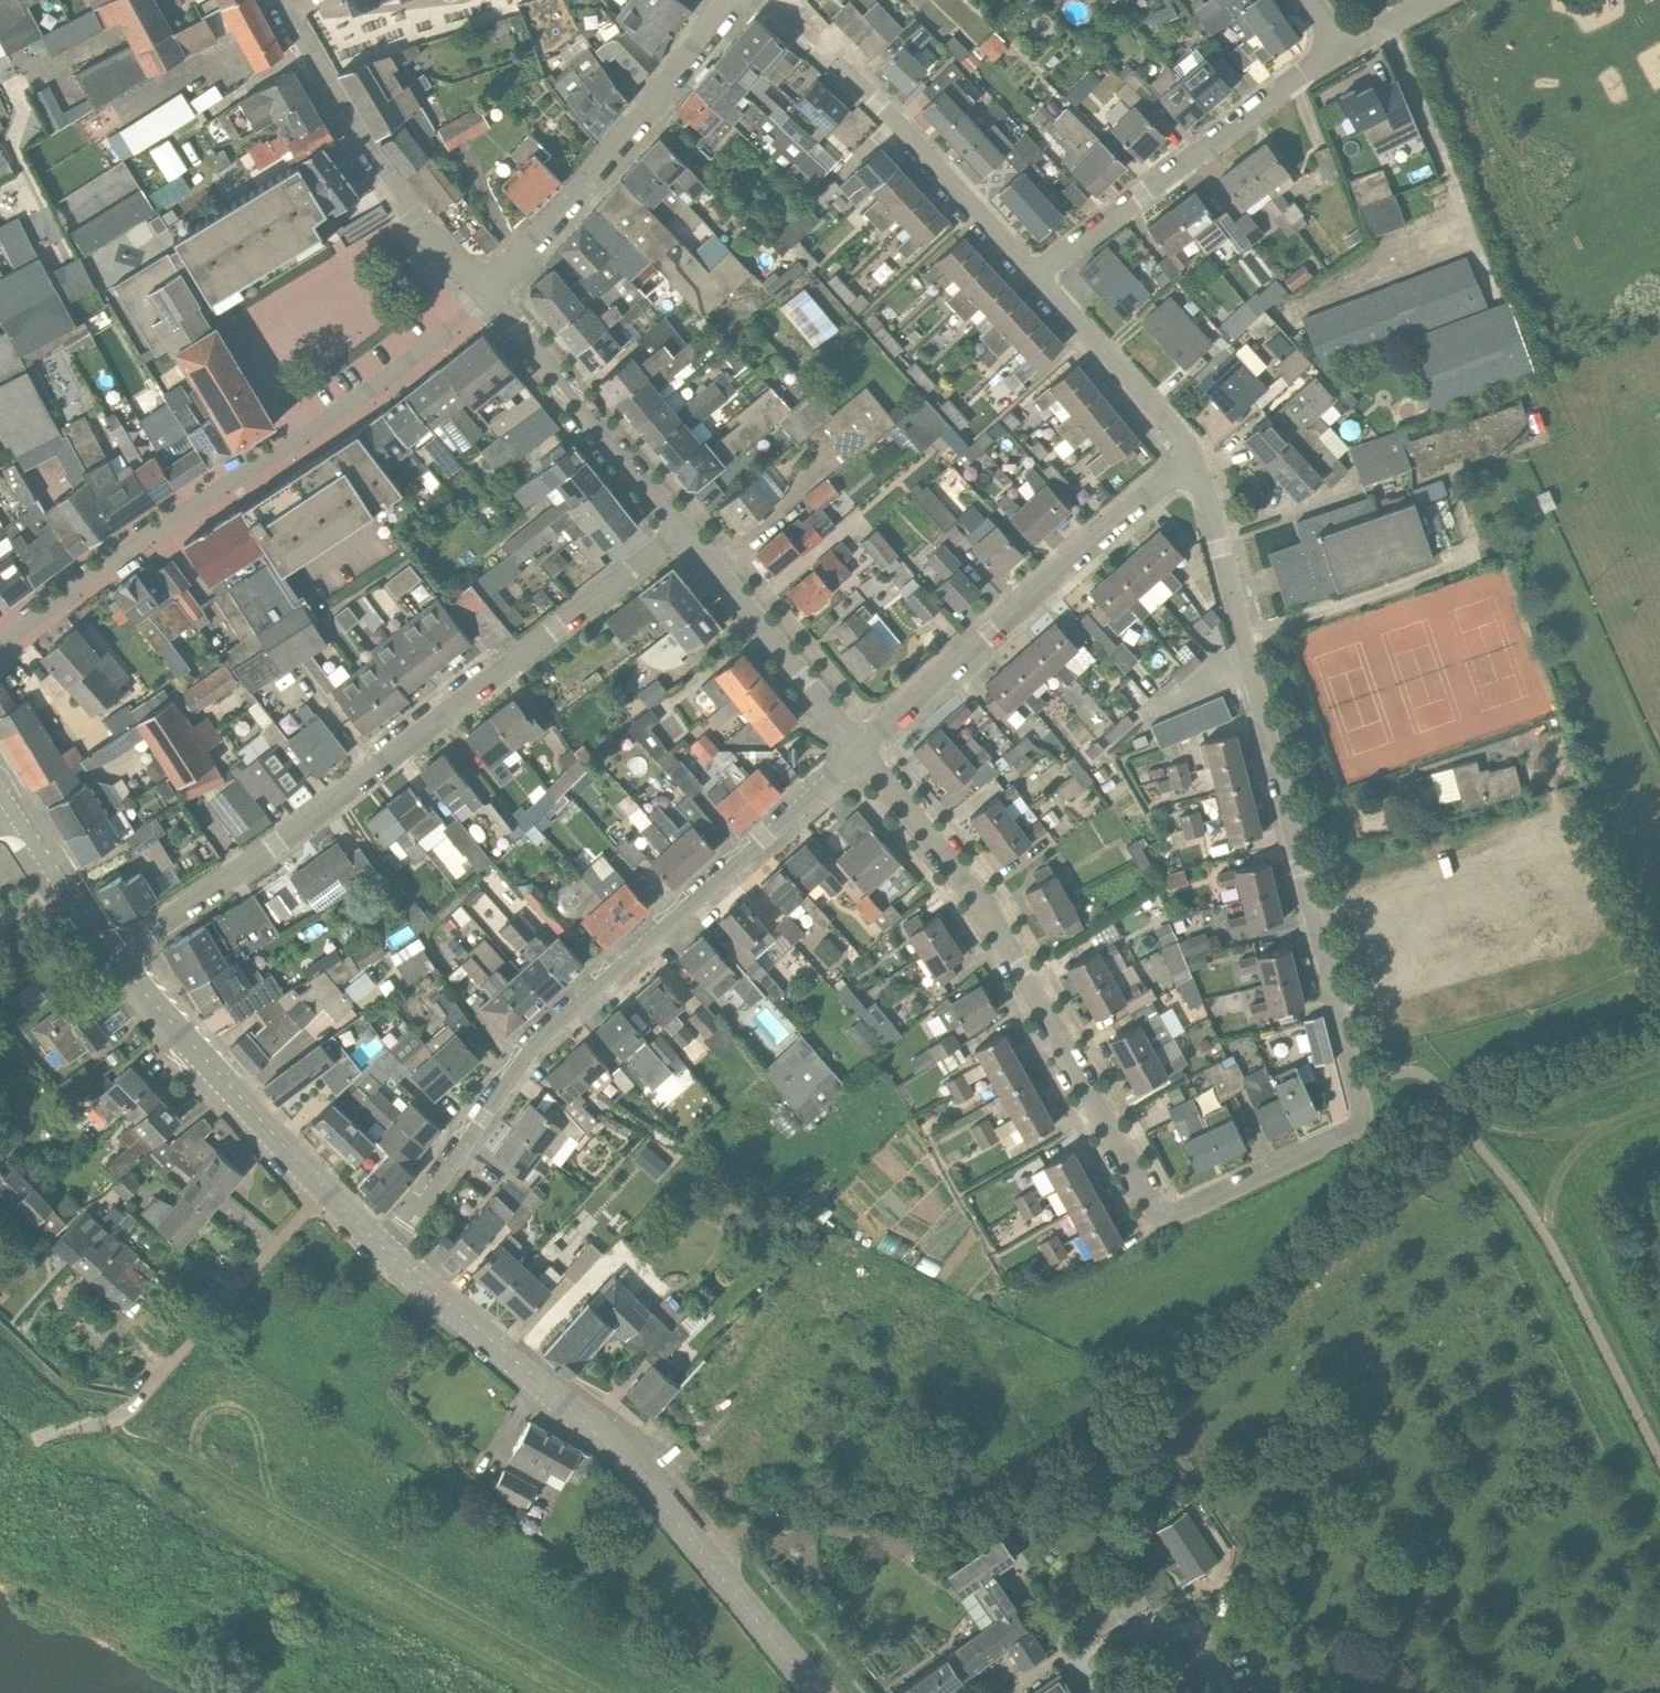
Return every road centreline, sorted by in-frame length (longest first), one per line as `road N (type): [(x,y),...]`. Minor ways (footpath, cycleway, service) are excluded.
road 1 (residential): [(1158,1219),(1364,1119),(1190,458)]
road 2 (residential): [(115,953),(300,827),(679,530)]
road 3 (residential): [(388,1251),(536,1040),(858,751)]
road 4 (tertiary): [(818,1692),(649,1489),(388,1251)]
road 5 (residential): [(0,646),(203,498),(390,375),(483,289)]
road 6 (residential): [(1158,1219),(979,897),(858,751)]
road 7 (residential): [(858,751),(1190,458)]
road 8 (residential): [(1031,278),(1276,82),(1354,32)]
road 9 (tertiary): [(388,1251),(115,953)]
road 10 (residential): [(765,0),(865,89),(1031,278)]
road 11 (residential): [(483,289),(568,204),(729,0)]
road 12 (residential): [(483,289),(416,222),(360,142),(276,0)]
road 13 (residential): [(679,530),(483,289)]
road 14 (residential): [(858,751),(679,530)]
road 15 (residential): [(1190,458),(1031,278)]
road 16 (tertiary): [(115,953),(0,774)]

